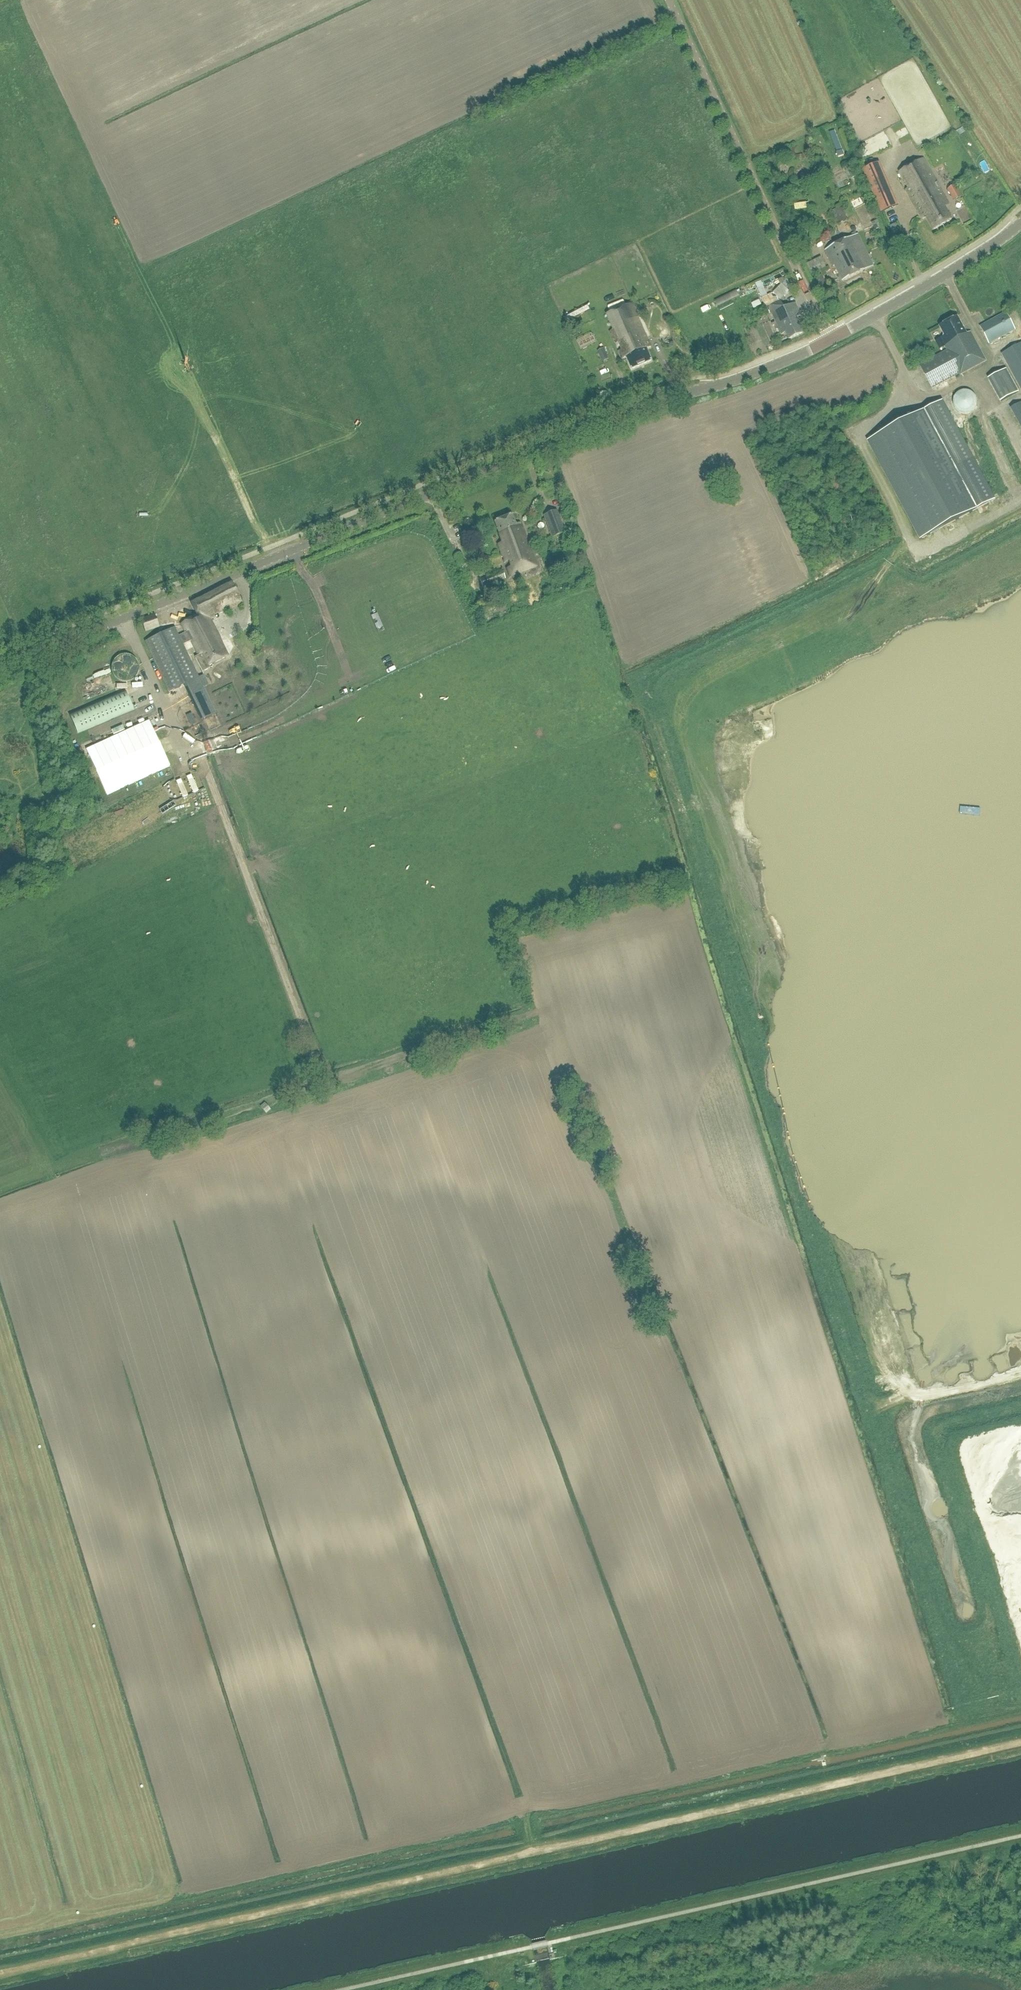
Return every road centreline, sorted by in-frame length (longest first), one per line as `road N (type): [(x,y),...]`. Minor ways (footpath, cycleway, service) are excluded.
road 1 (track): [(0,1975),(1020,1742)]
road 2 (tertiary): [(0,666),(830,340)]
road 3 (track): [(535,1017),(0,1190)]
road 4 (unclassified): [(830,340),(670,0)]
road 5 (track): [(194,748),(321,1081)]
road 6 (tertiary): [(830,340),(1020,223)]

